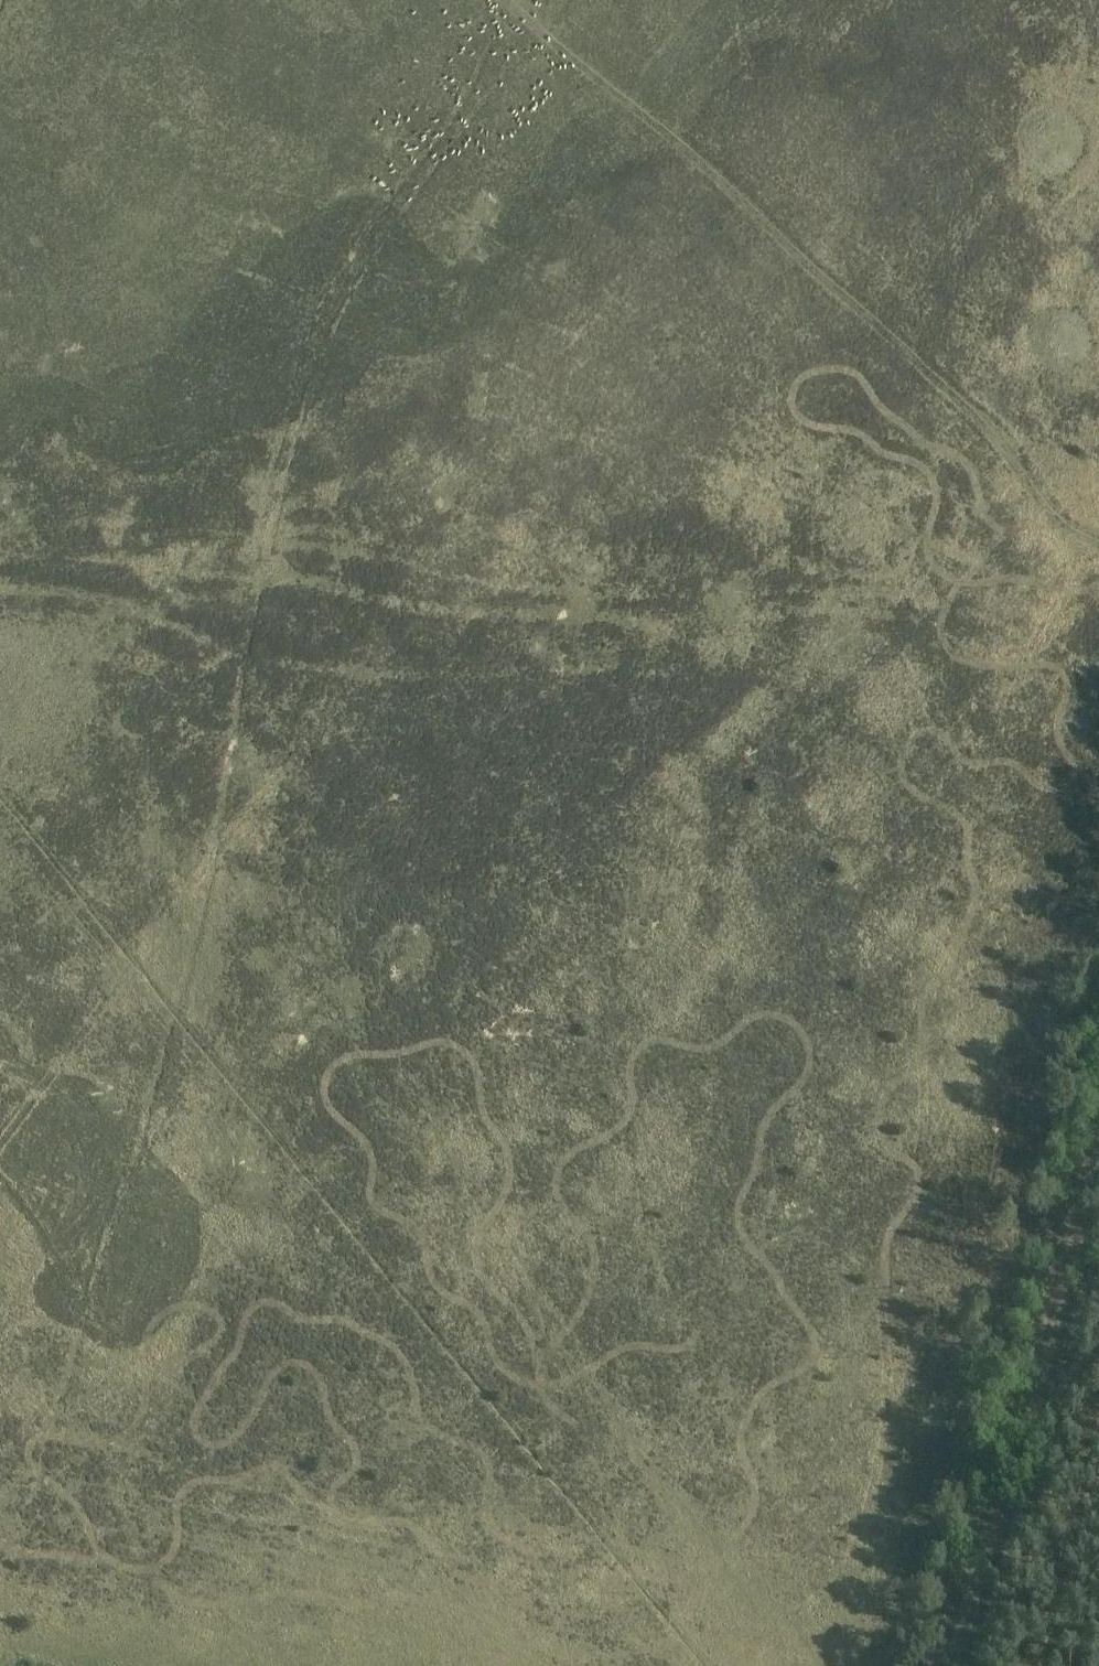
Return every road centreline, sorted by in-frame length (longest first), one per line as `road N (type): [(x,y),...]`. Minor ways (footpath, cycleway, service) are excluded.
road 1 (track): [(955,1665),(1098,1156)]

